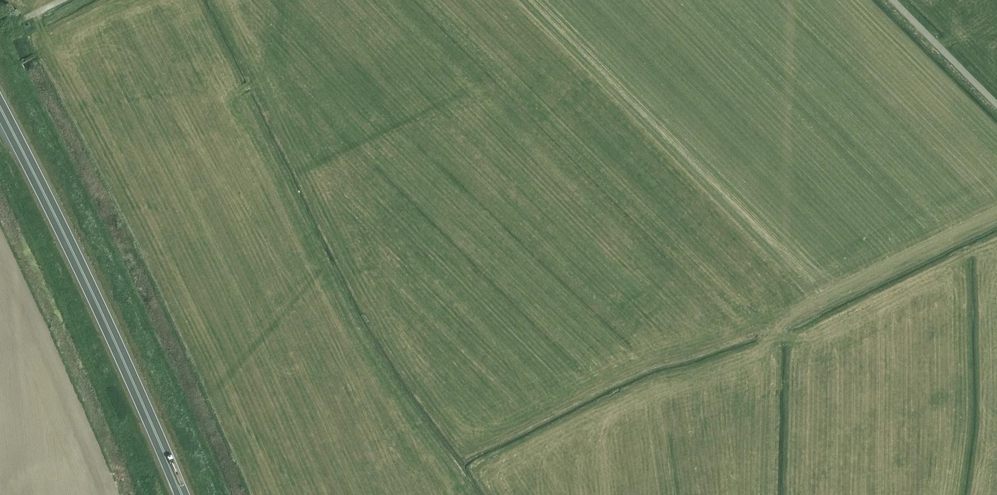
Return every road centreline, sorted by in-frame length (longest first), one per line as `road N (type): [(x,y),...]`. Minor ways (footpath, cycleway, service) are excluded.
road 1 (trunk): [(183,494),(0,113)]
road 2 (unclassified): [(996,104),(893,0)]

